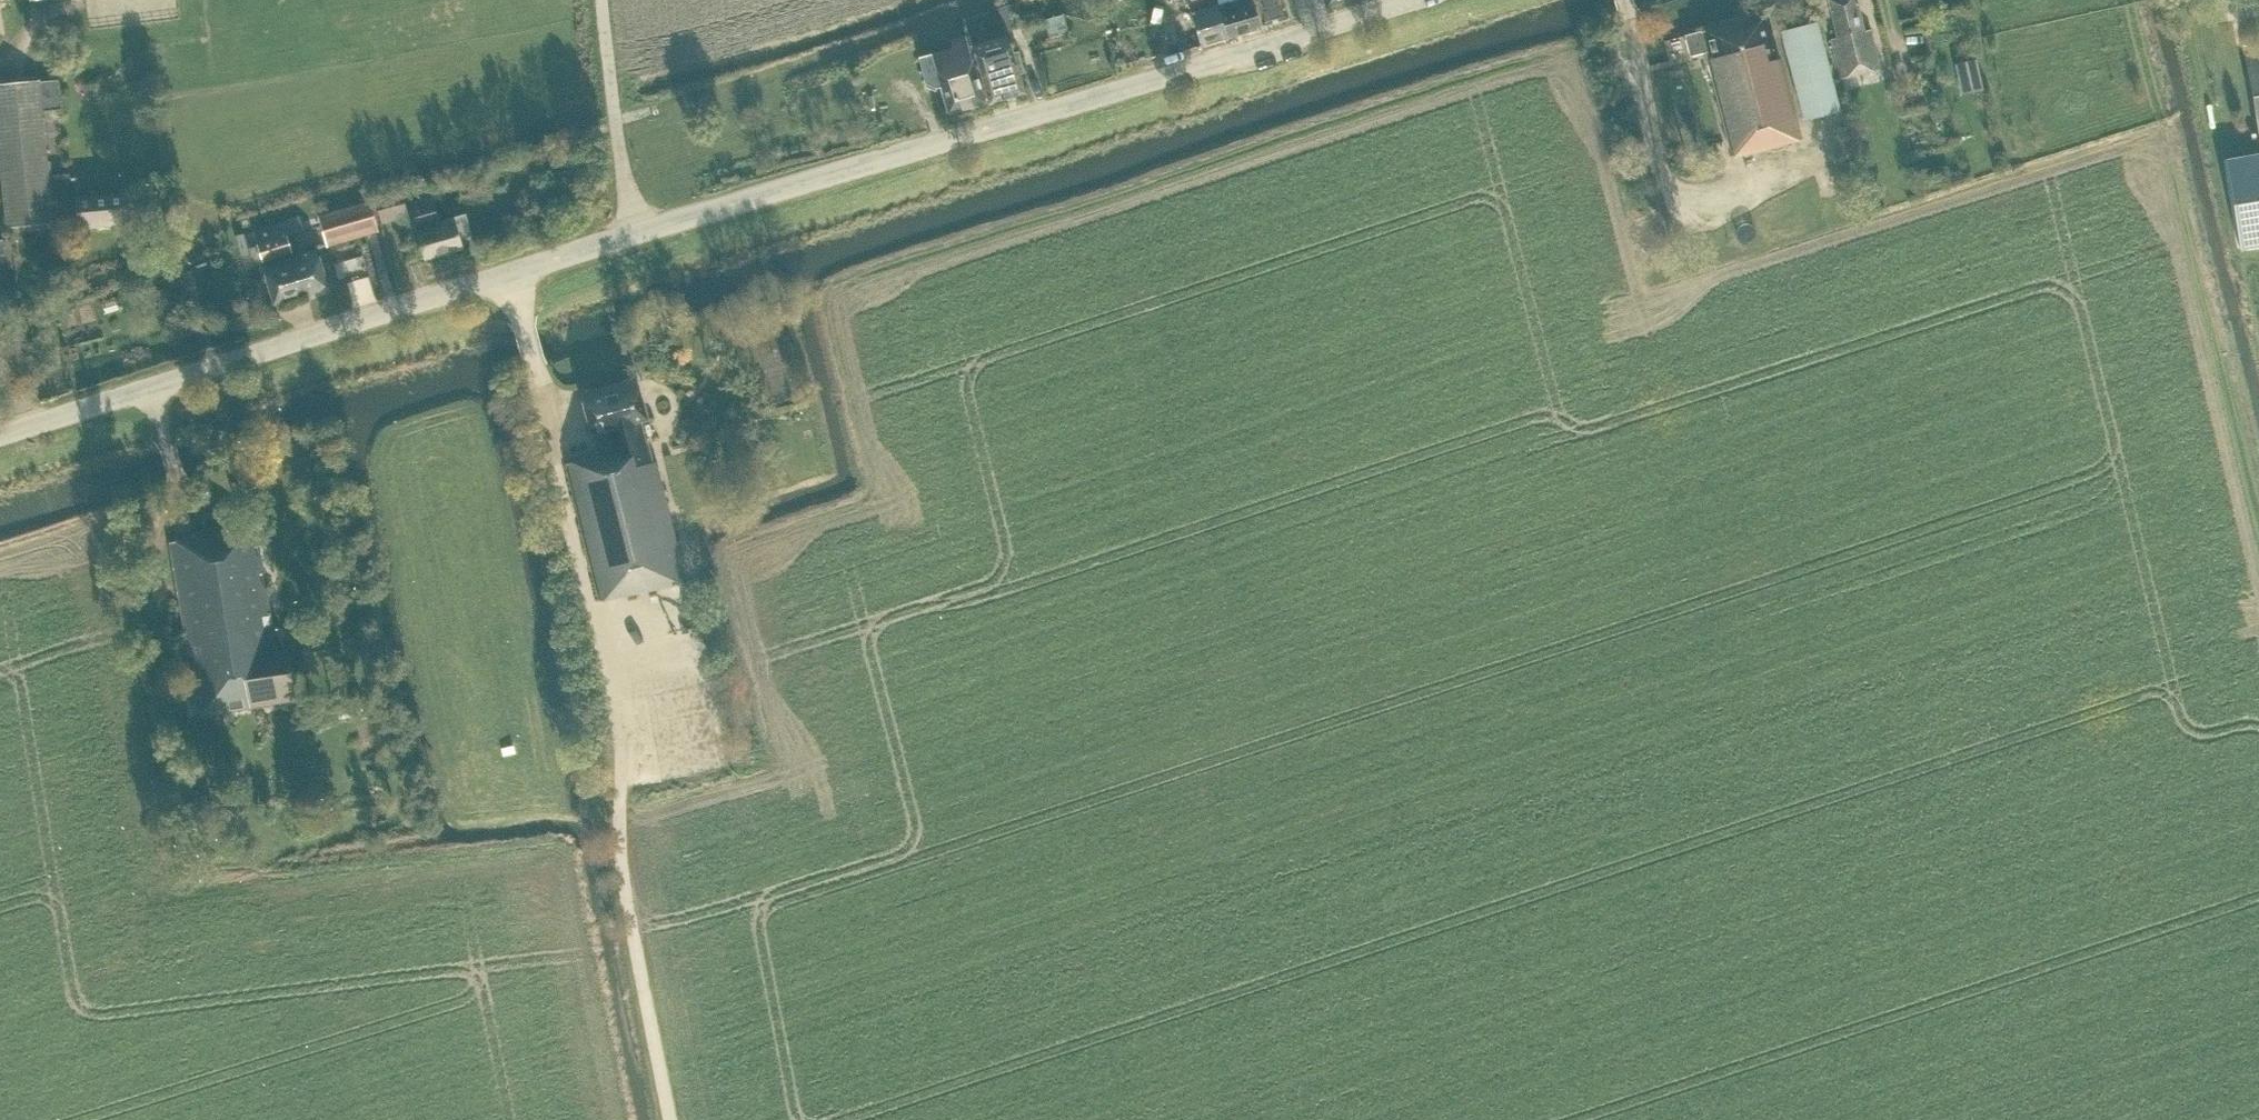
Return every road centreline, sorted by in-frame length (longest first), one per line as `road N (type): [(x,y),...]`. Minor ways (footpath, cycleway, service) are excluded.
road 1 (tertiary): [(0,434),(1400,0)]

